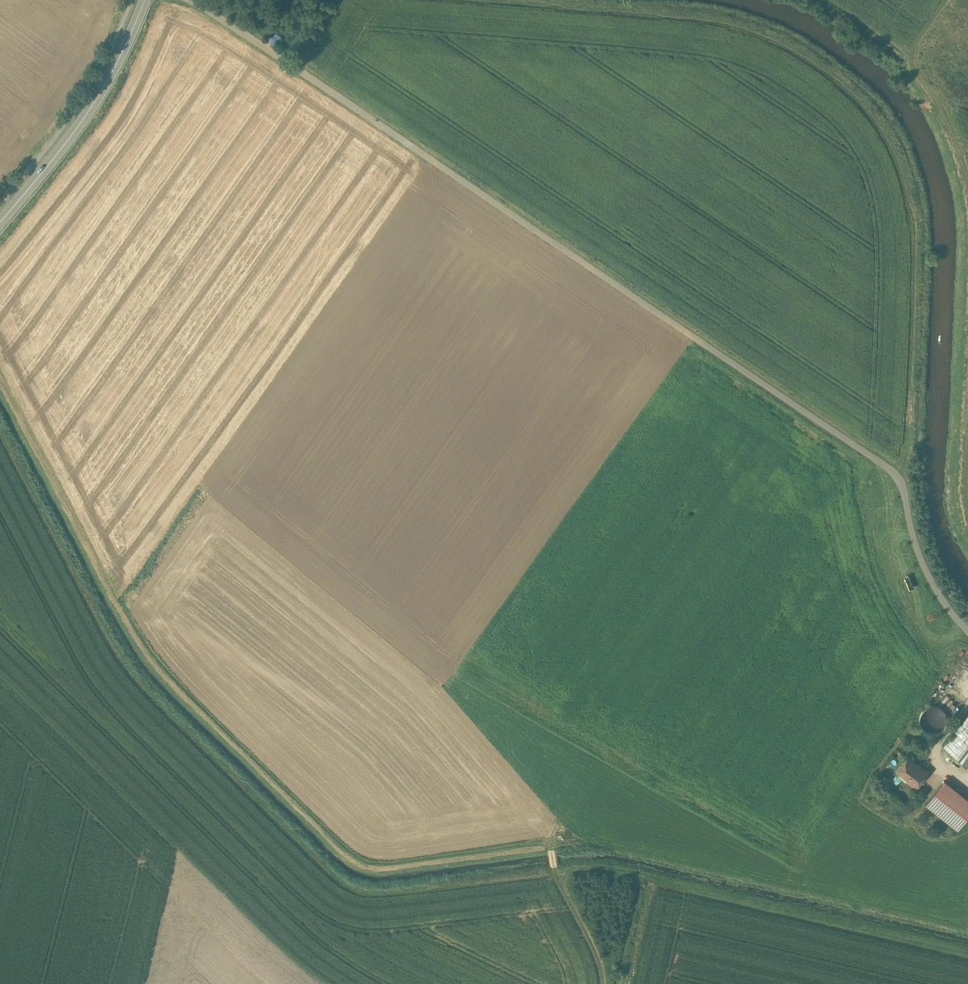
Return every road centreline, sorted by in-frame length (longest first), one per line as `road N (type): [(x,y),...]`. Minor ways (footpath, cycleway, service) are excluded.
road 1 (unclassified): [(194,0),(901,473),(921,553),(967,623)]
road 2 (tertiary): [(0,220),(89,109),(144,0)]

